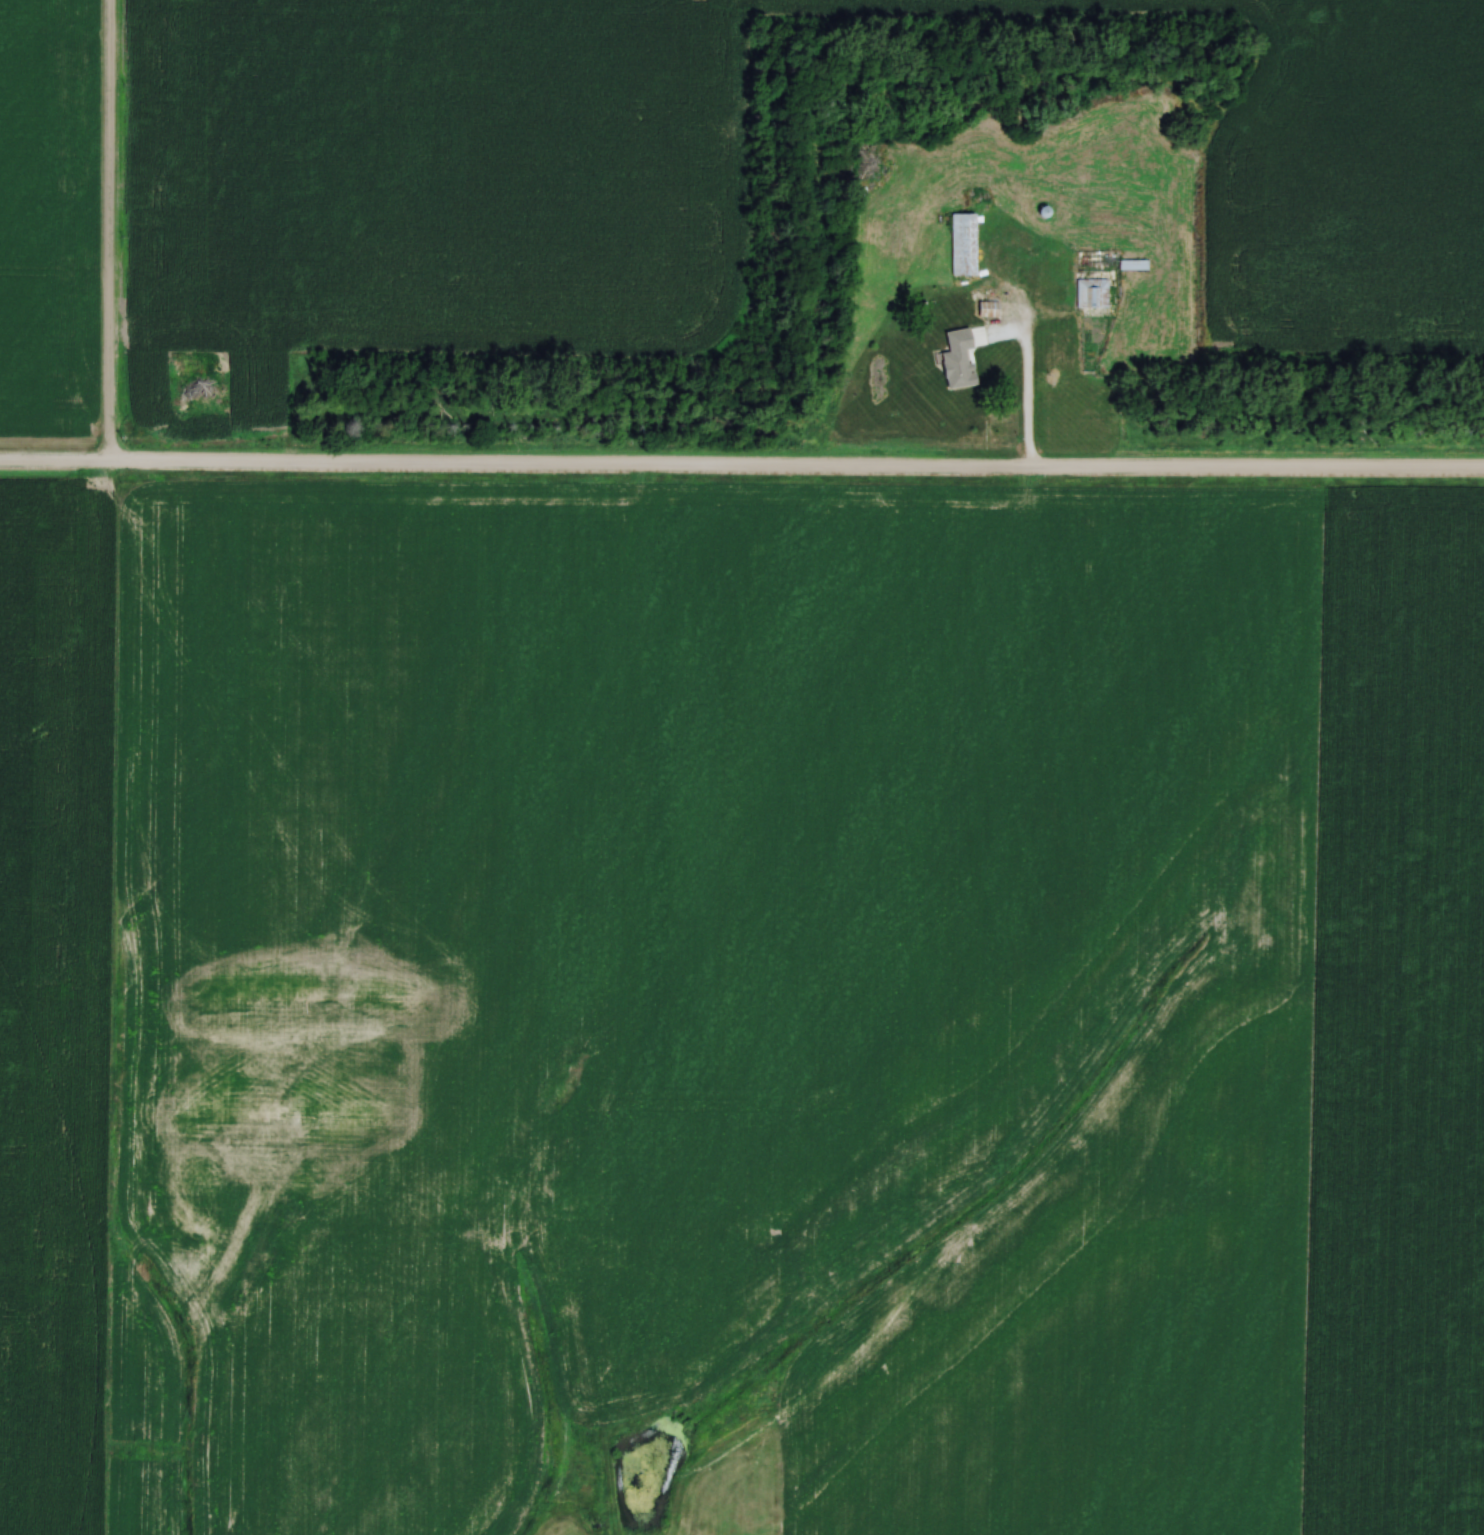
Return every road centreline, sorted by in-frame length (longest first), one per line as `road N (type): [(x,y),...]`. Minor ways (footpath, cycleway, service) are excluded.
road 1 (residential): [(1483,472),(0,463)]

